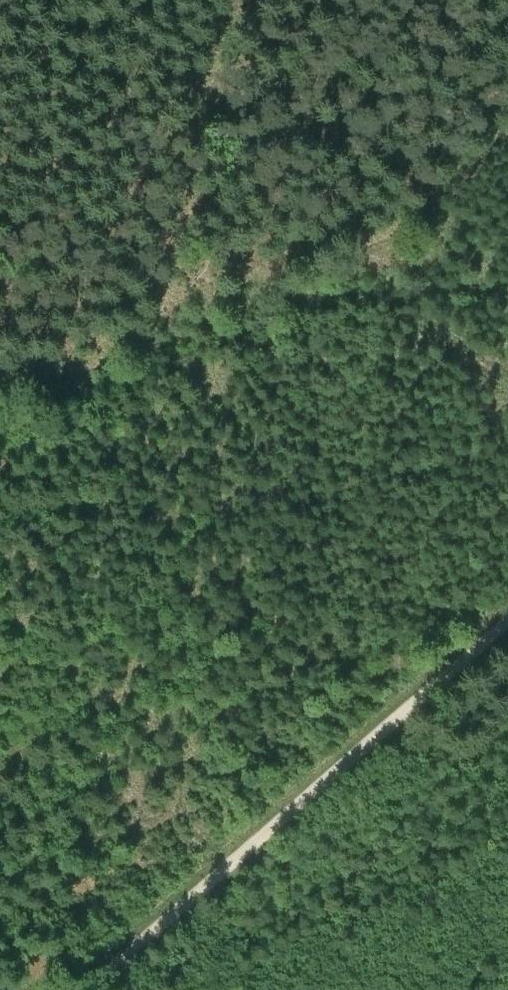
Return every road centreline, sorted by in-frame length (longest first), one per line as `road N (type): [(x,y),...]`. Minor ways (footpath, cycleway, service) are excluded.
road 1 (track): [(85,989),(507,622)]

